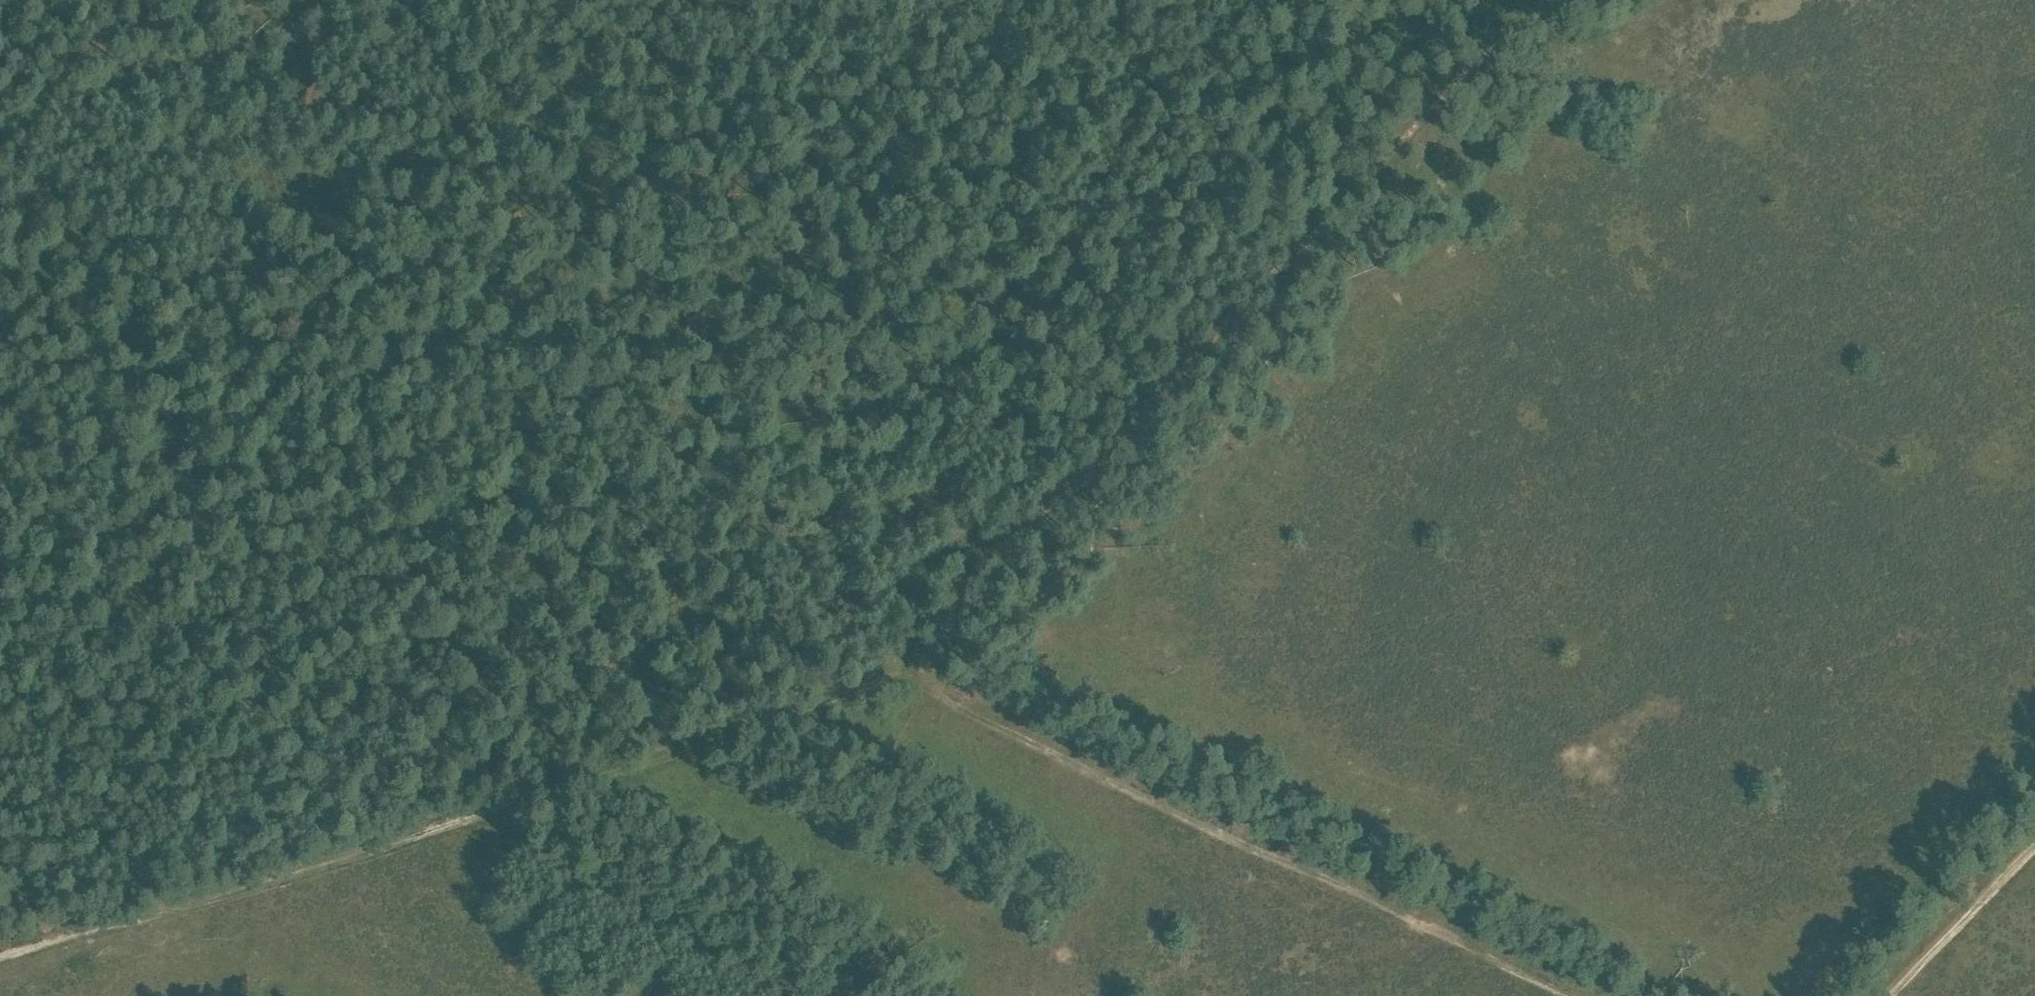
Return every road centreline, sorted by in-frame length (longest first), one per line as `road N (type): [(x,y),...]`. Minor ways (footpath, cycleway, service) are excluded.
road 1 (track): [(2034,852),(1892,995)]

